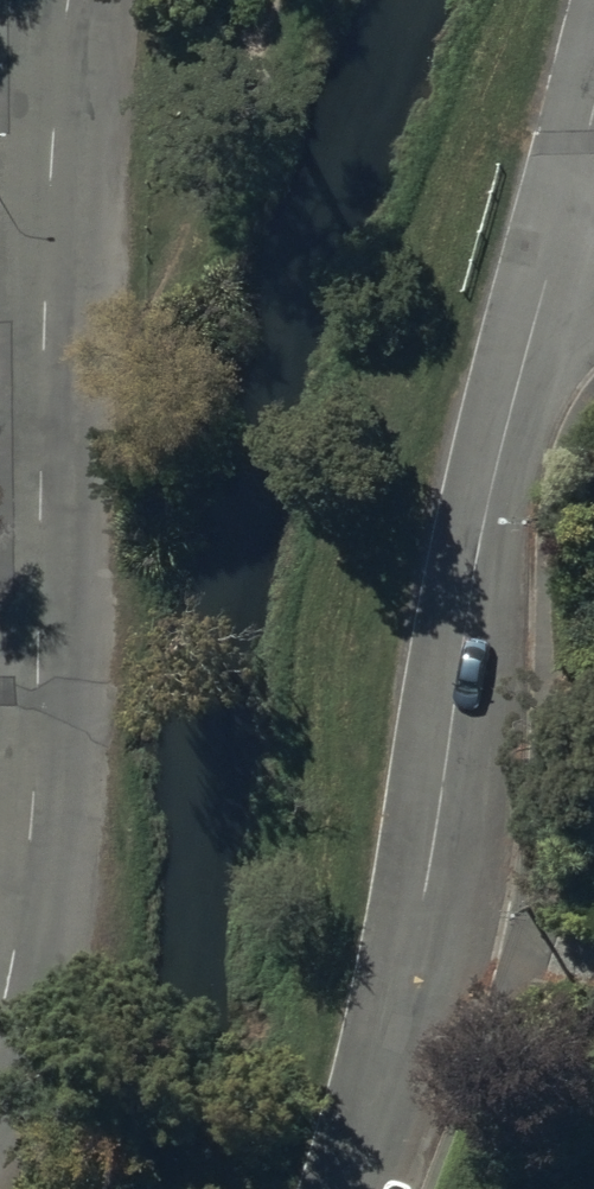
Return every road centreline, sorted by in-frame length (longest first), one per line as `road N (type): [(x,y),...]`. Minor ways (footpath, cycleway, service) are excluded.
road 1 (residential): [(0,1025),(22,972),(67,0)]
road 2 (unclassified): [(567,244),(337,1188)]

